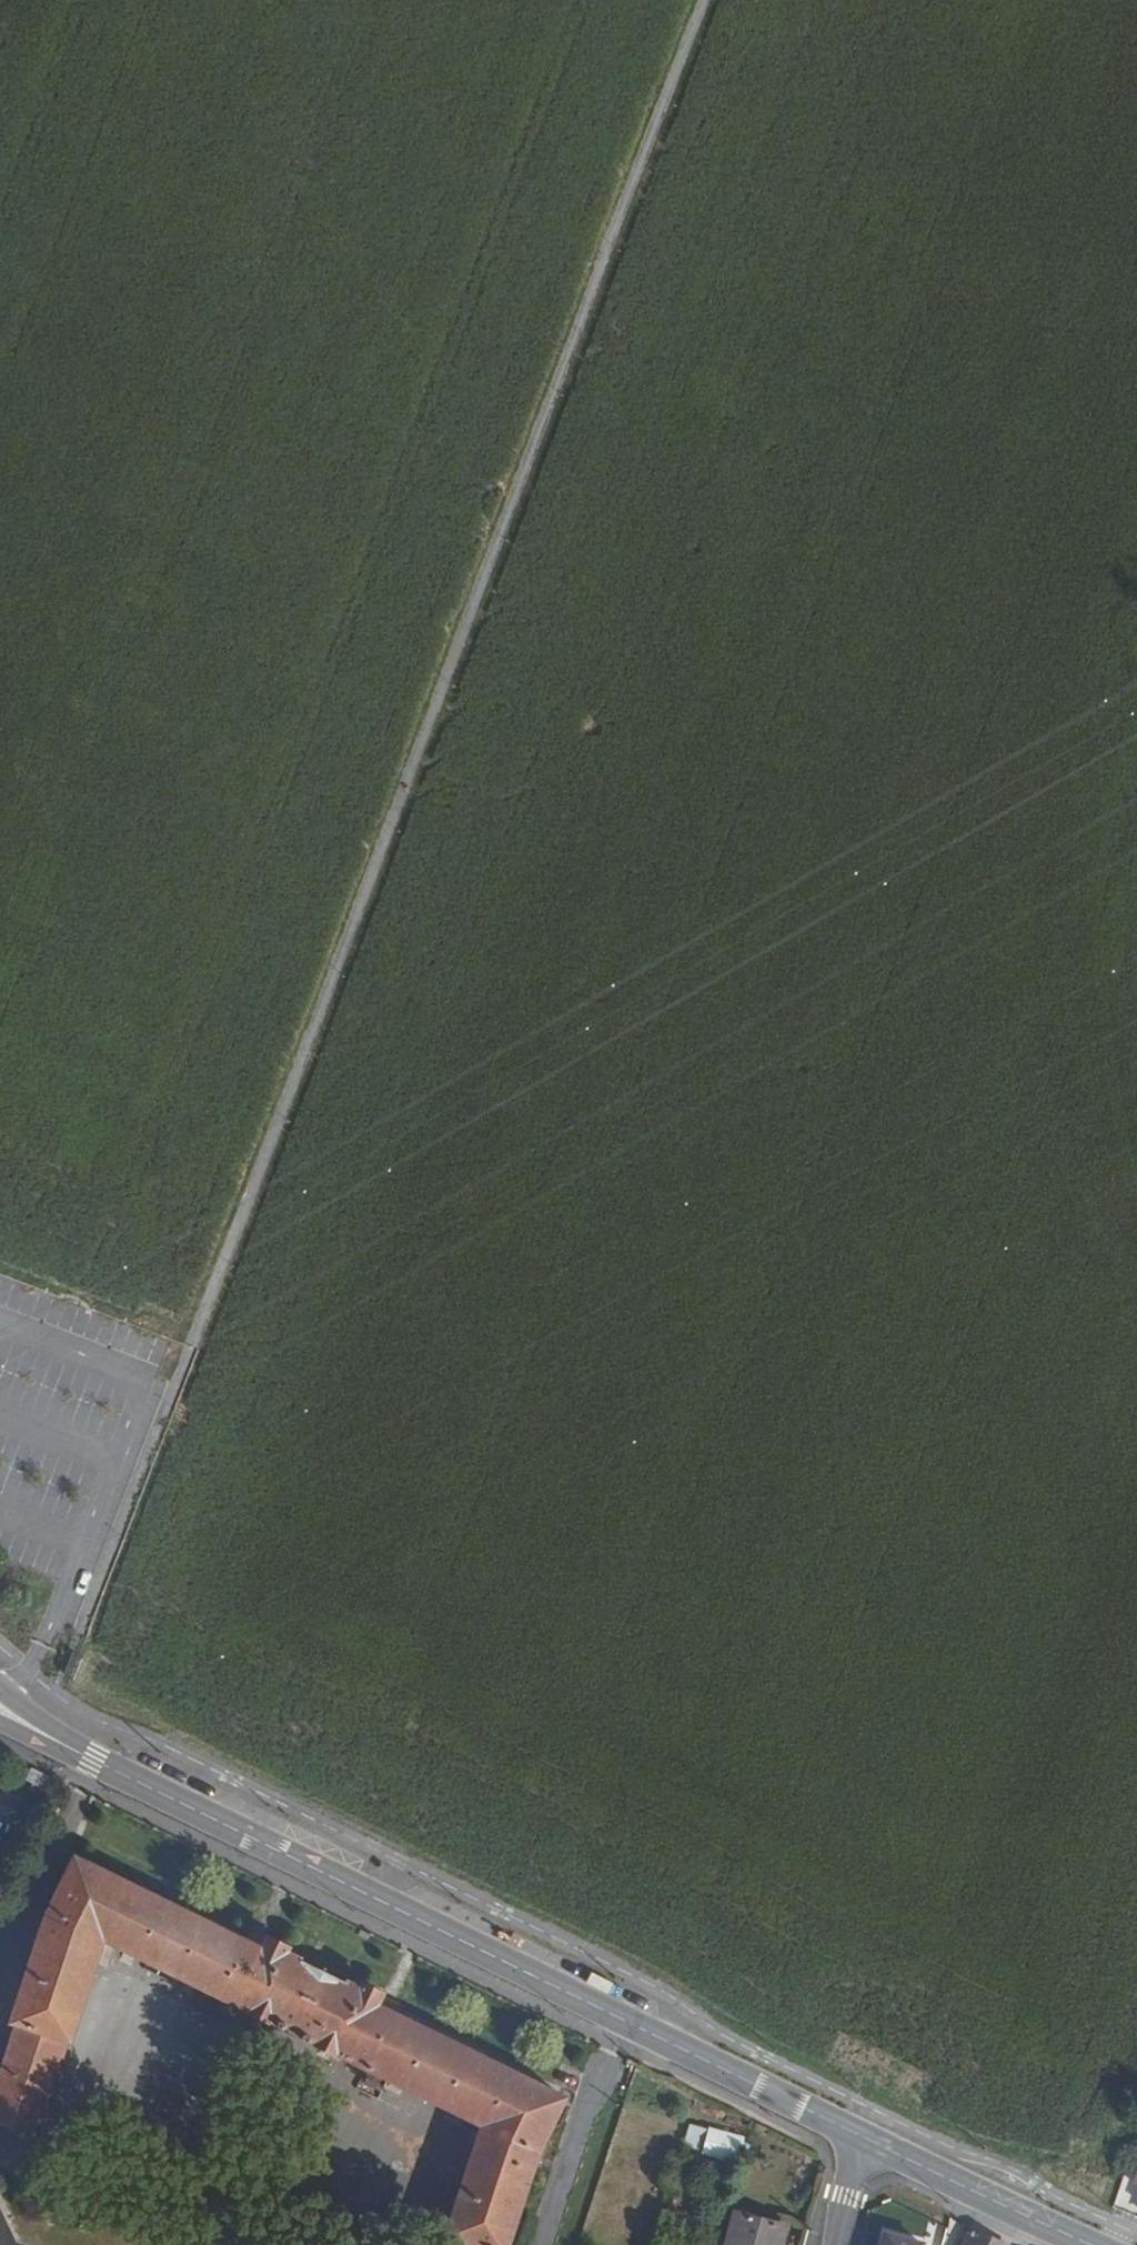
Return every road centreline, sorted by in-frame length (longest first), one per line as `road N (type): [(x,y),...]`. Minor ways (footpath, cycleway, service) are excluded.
road 1 (tertiary): [(70,1747),(860,2136)]
road 2 (tertiary): [(860,2136),(1093,2244)]

